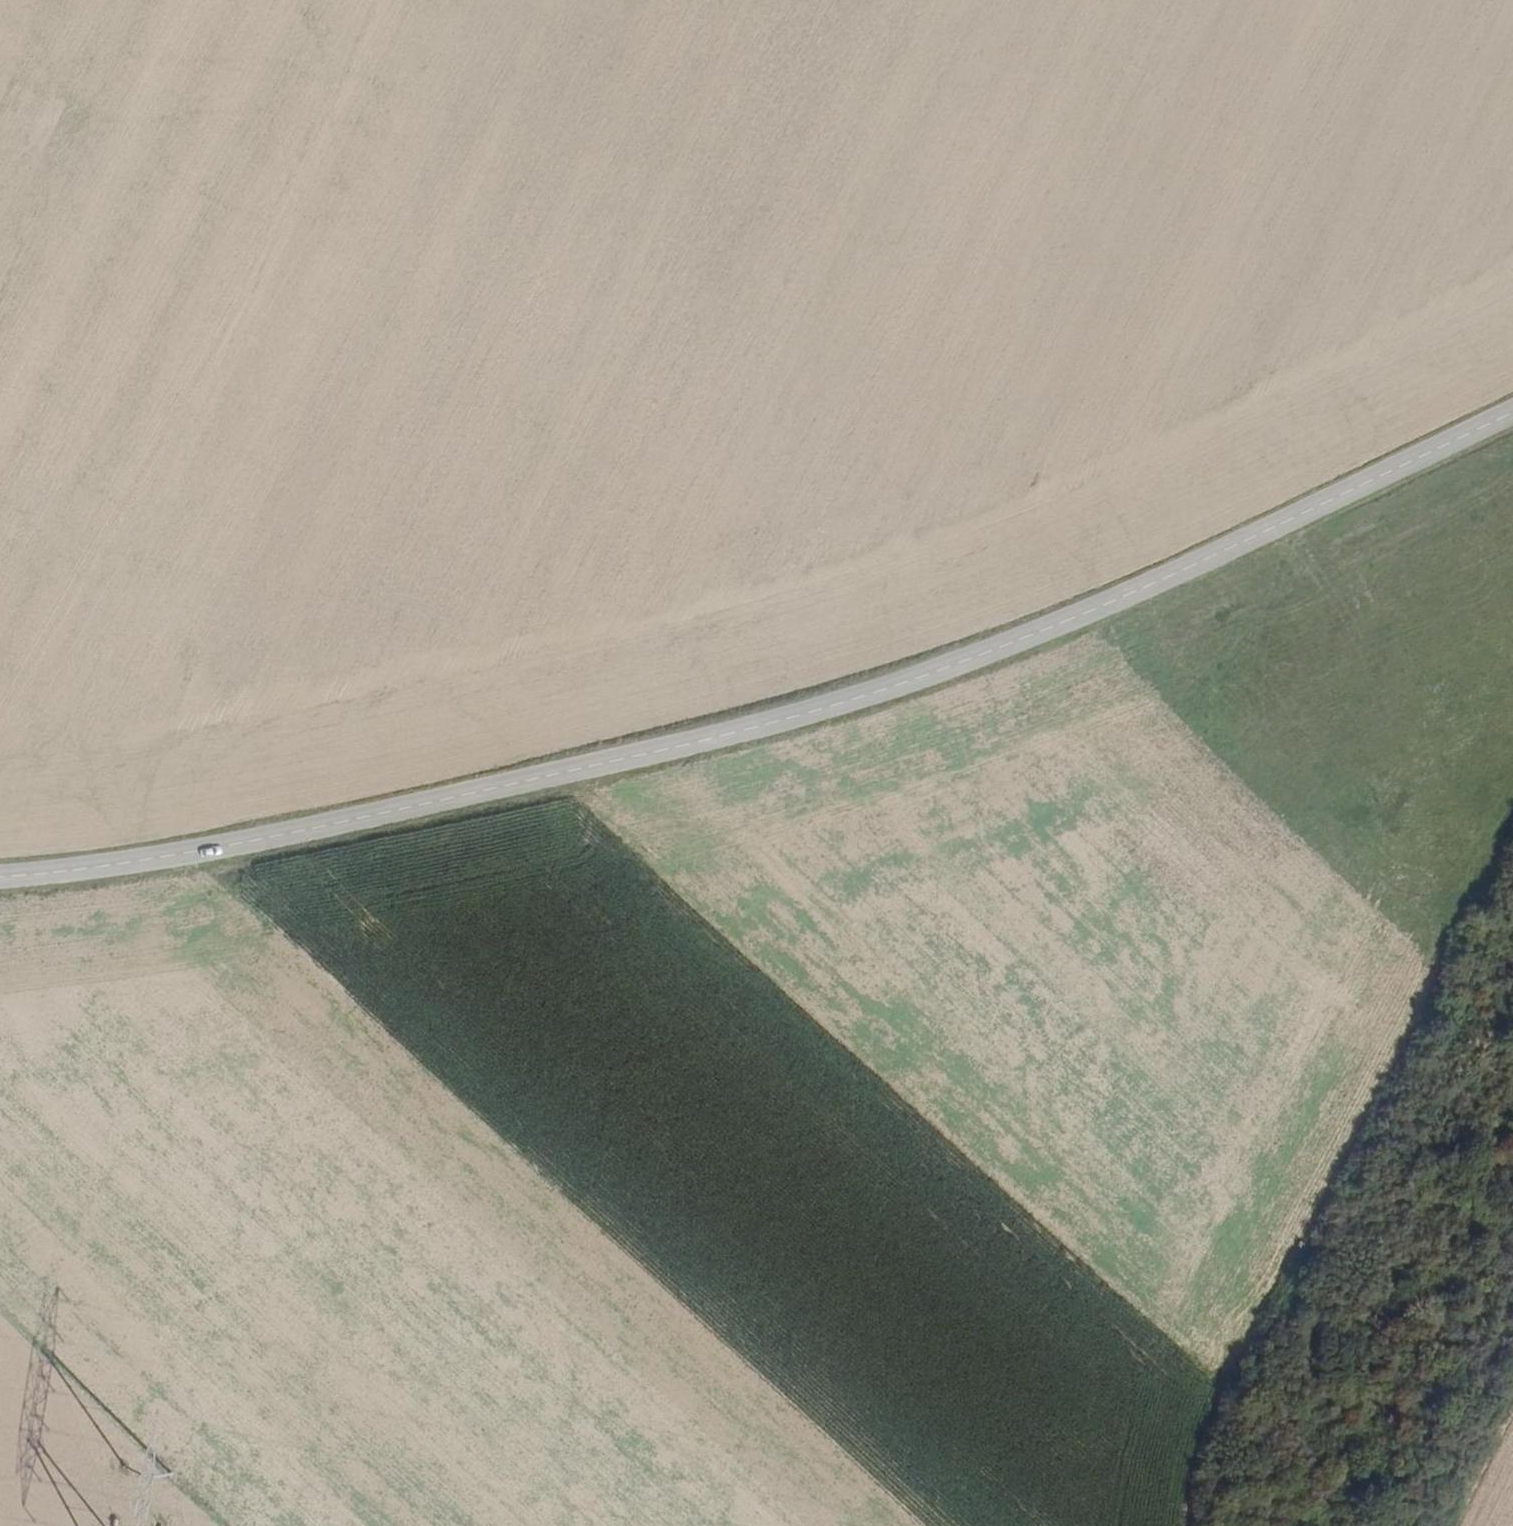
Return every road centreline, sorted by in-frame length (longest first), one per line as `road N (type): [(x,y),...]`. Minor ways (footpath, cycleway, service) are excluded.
road 1 (tertiary): [(1512,413),(1106,604),(874,693),(727,735),(282,835),(0,878)]

